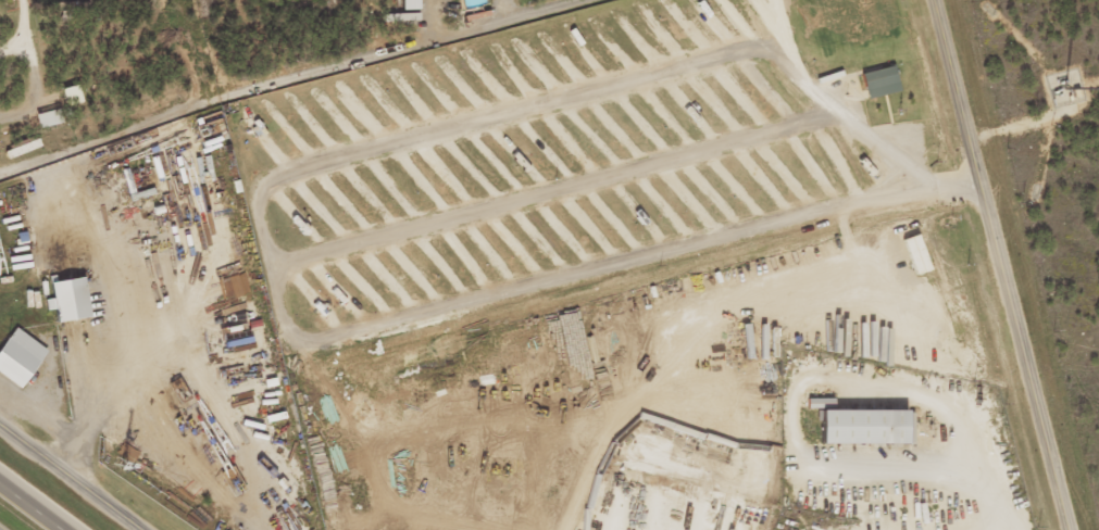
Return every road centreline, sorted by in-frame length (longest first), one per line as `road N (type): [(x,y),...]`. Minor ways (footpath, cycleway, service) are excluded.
road 1 (tertiary): [(1073,529),(932,0)]
road 2 (tertiary): [(140,529),(0,421)]

